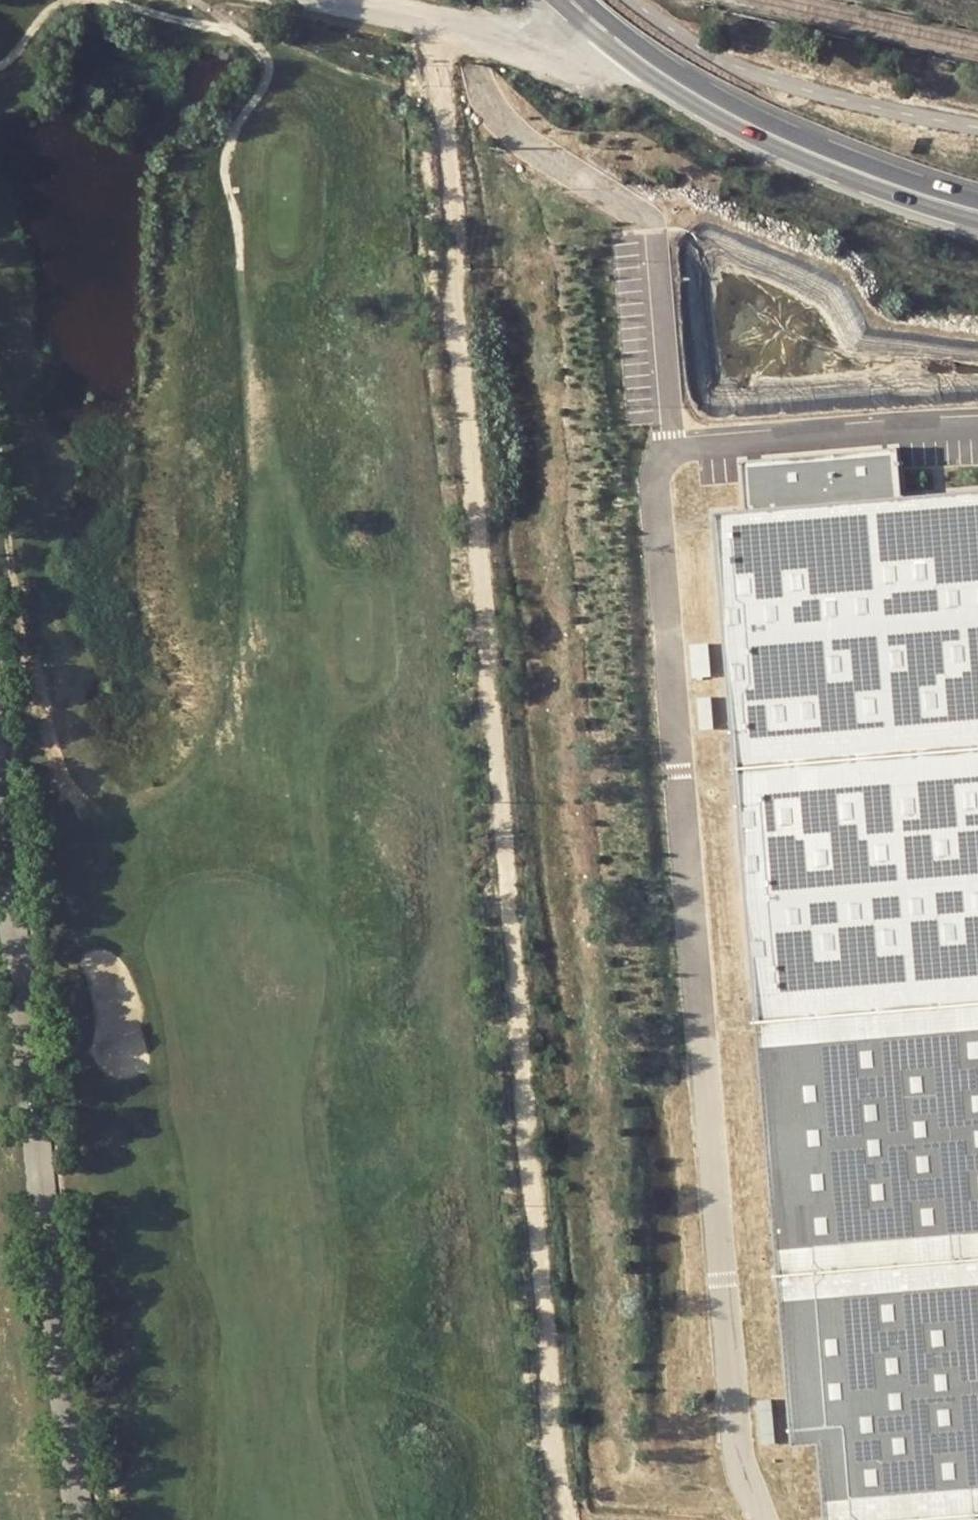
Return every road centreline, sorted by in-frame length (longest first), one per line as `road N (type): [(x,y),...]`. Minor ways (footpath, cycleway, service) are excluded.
road 1 (track): [(441,25),(456,328),(556,1462),(570,1519)]
road 2 (secondary): [(977,212),(746,125),(668,78),(570,0)]

